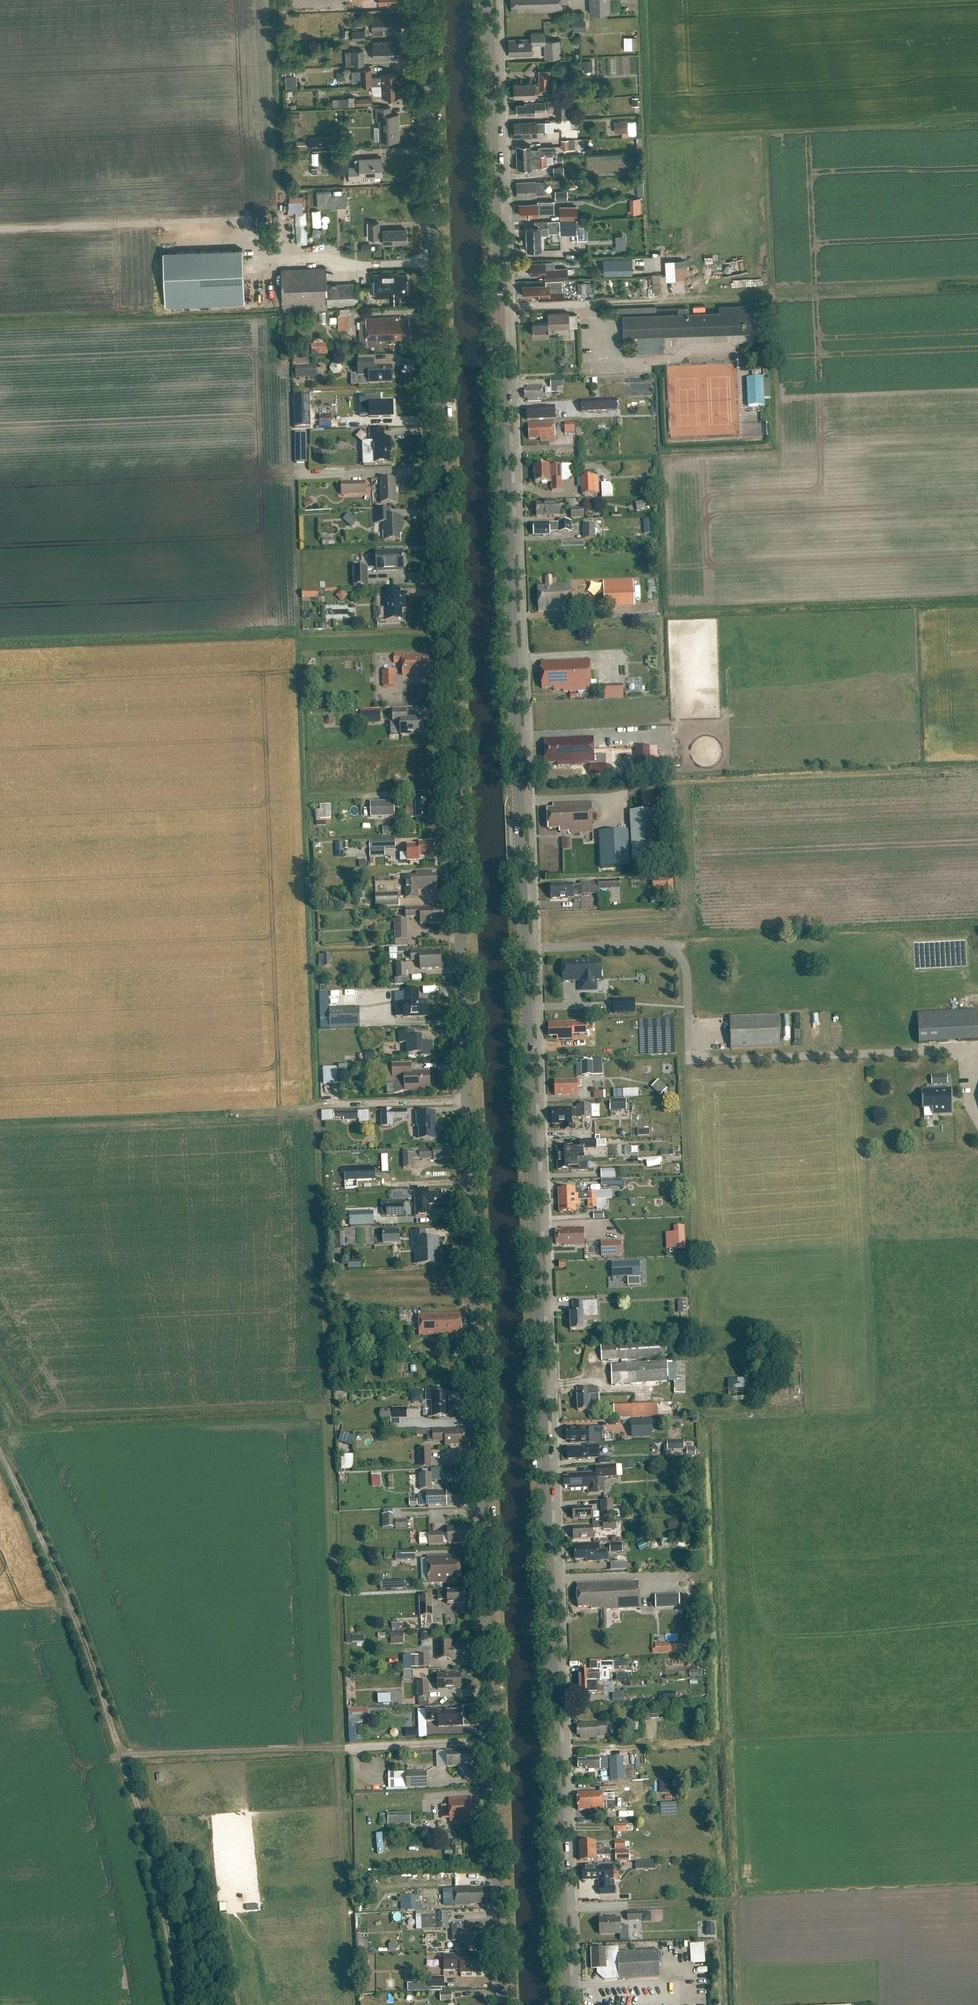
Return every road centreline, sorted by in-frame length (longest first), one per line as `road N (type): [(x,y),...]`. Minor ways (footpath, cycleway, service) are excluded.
road 1 (unclassified): [(502,2004),(425,0)]
road 2 (secondary): [(566,2004),(525,949)]
road 3 (secondary): [(525,949),(487,0)]
road 4 (track): [(0,1451),(97,1676),(153,1858),(181,2004)]
road 5 (unclassified): [(690,1052),(687,966),(674,945),(525,949)]
road 6 (track): [(467,1100),(309,1105)]

